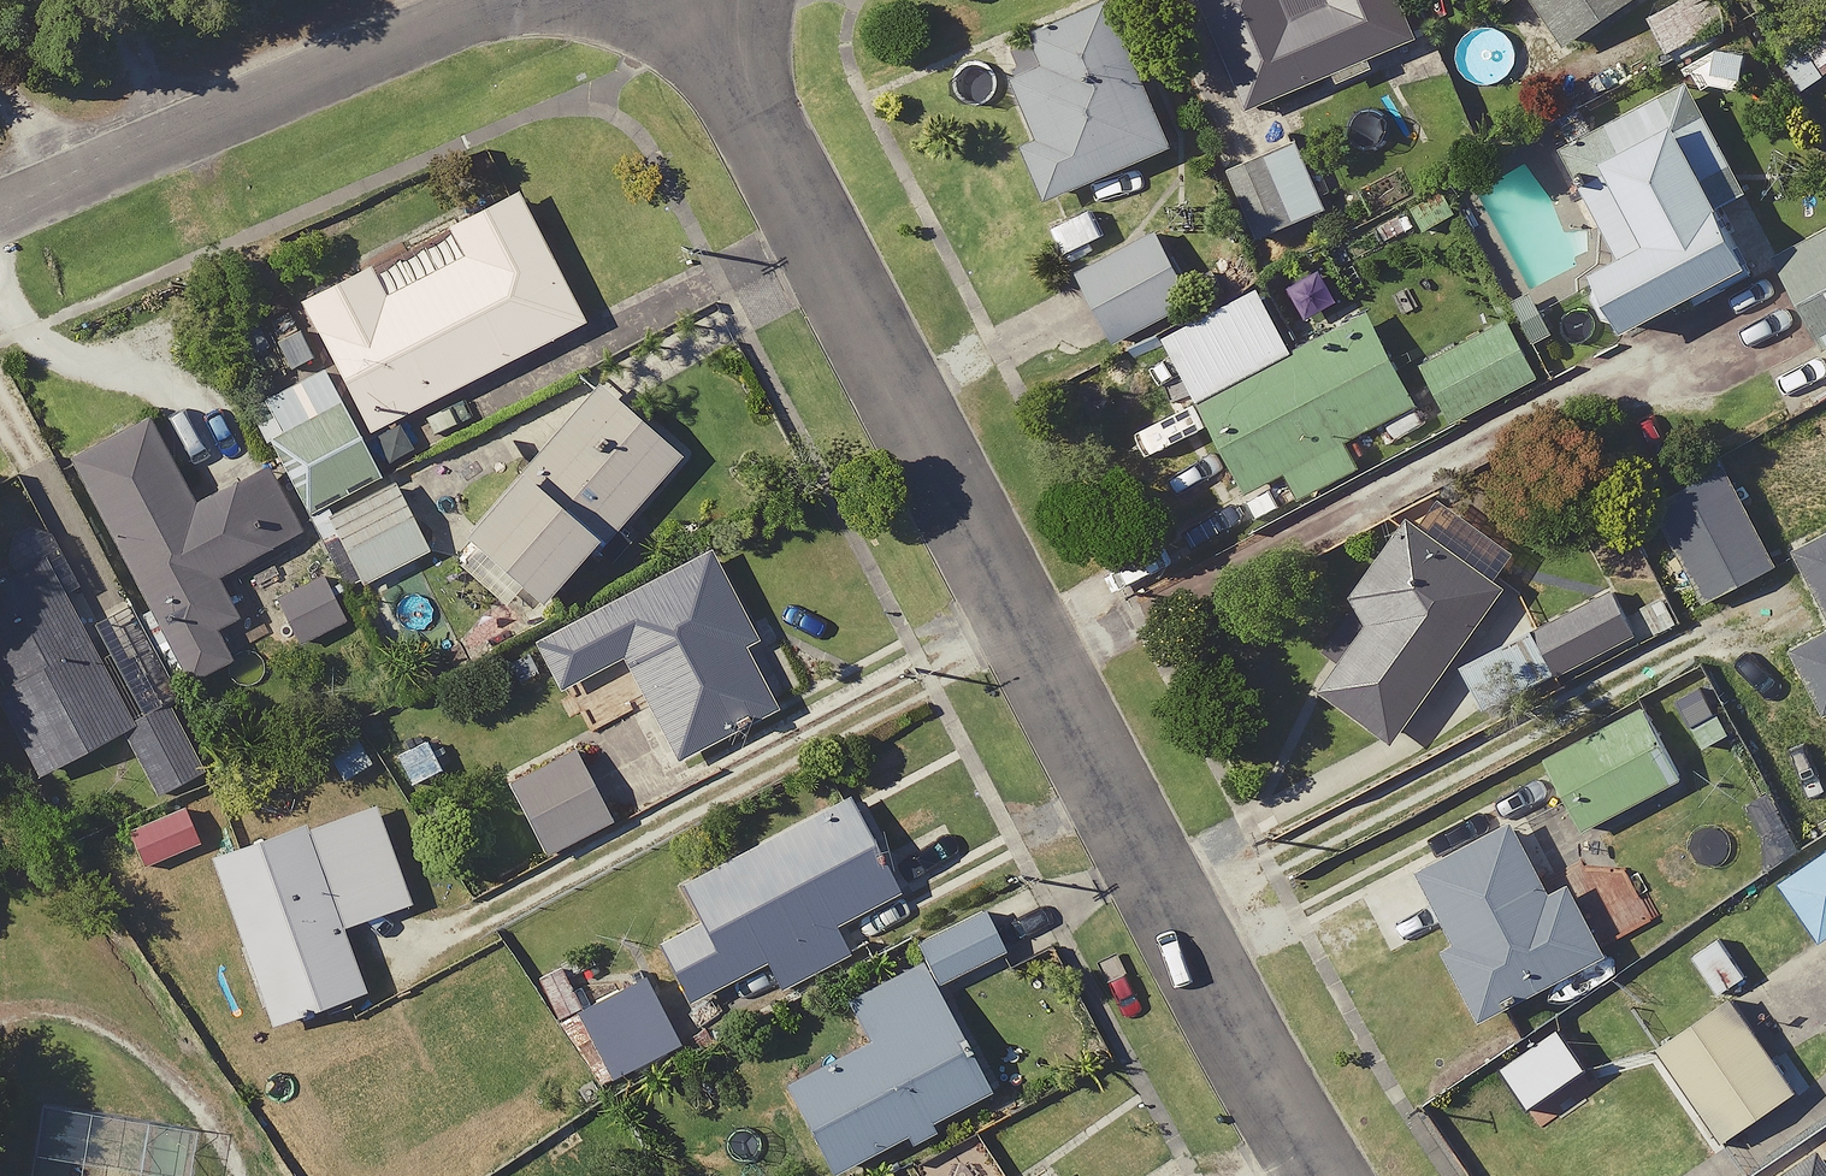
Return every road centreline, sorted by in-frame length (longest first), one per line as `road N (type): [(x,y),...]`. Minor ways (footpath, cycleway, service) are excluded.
road 1 (residential): [(698,0),(1315,1175)]
road 2 (residential): [(0,218),(513,0)]

